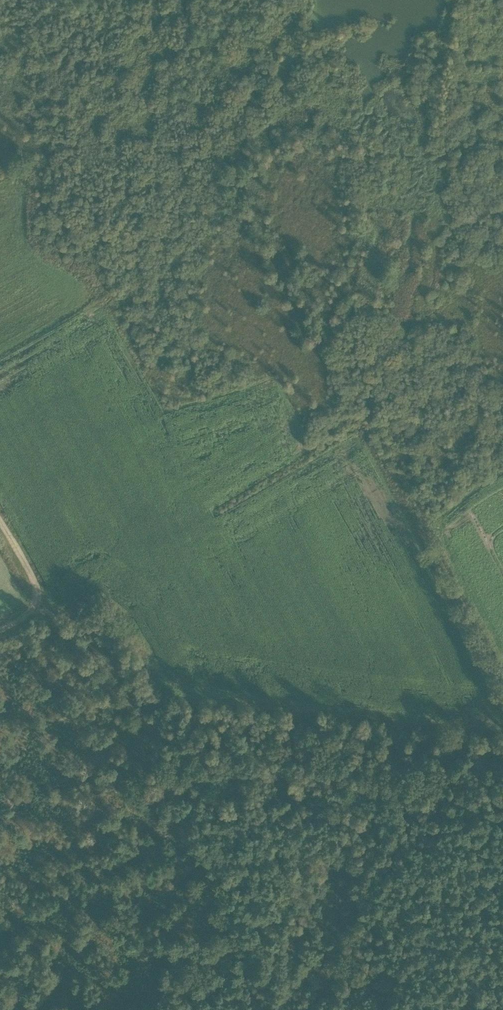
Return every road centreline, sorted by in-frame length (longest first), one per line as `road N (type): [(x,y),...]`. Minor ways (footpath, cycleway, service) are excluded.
road 1 (track): [(39,604),(112,671),(148,724),(188,755),(502,803)]
road 2 (track): [(0,518),(39,604),(0,627)]

